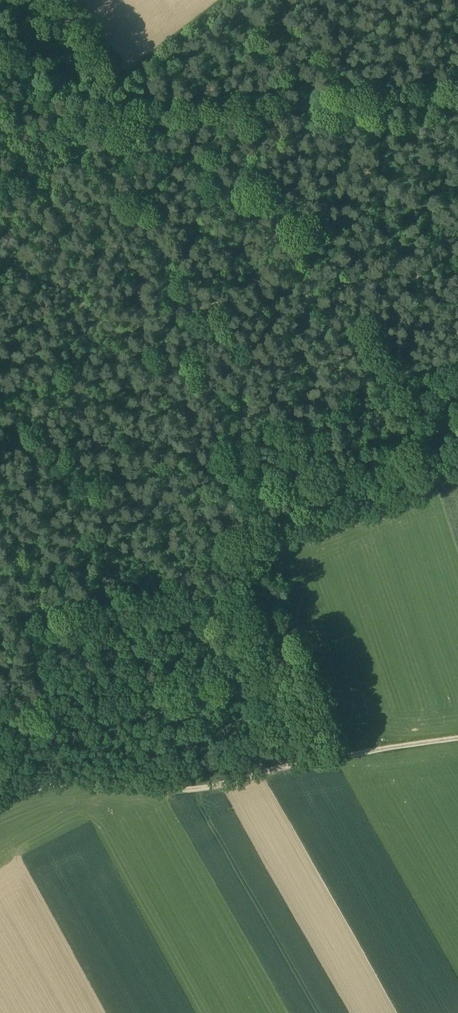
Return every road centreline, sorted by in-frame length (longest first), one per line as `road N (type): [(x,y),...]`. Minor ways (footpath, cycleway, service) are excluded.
road 1 (track): [(457,746),(183,798),(58,785),(0,808)]
road 2 (track): [(81,119),(457,95)]
road 3 (track): [(0,19),(81,119)]

